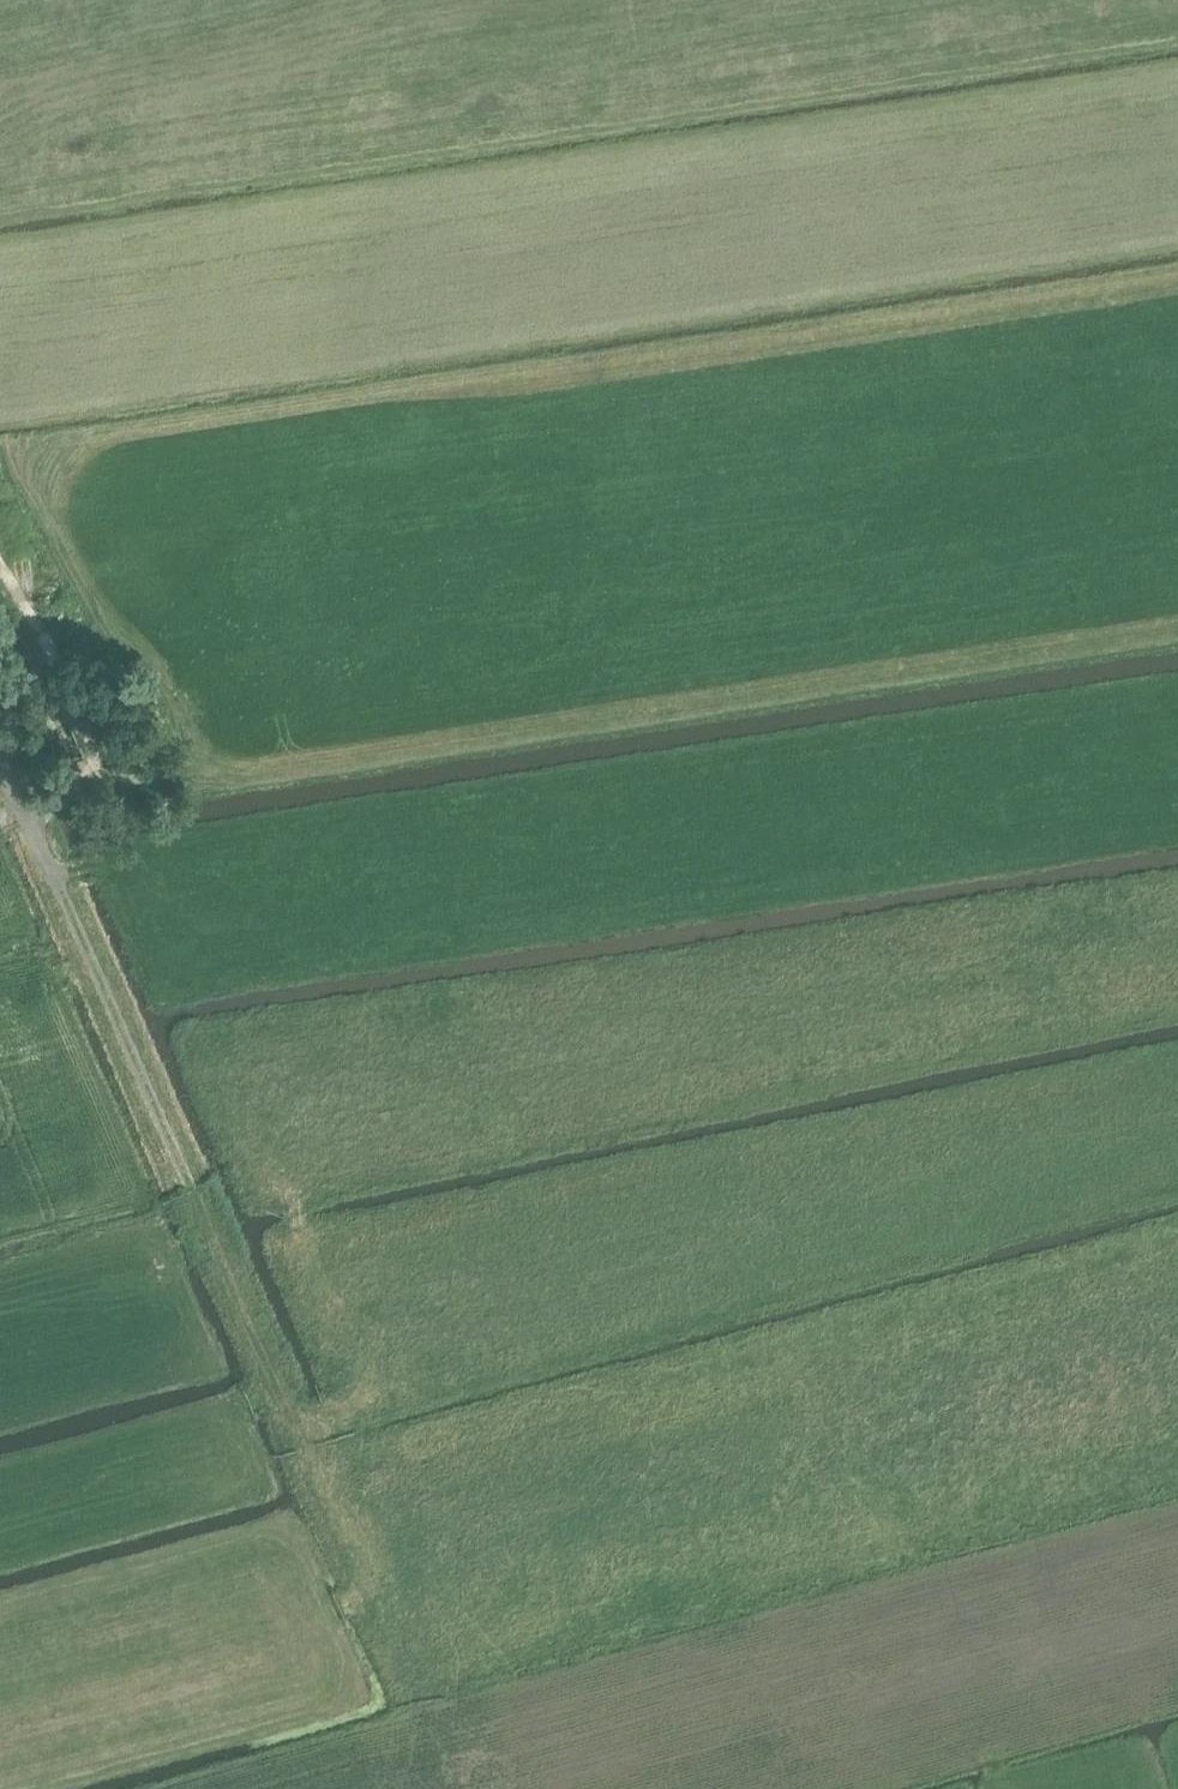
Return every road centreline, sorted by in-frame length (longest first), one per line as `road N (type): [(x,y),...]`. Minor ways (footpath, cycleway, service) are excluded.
road 1 (track): [(322,1474),(0,755)]

